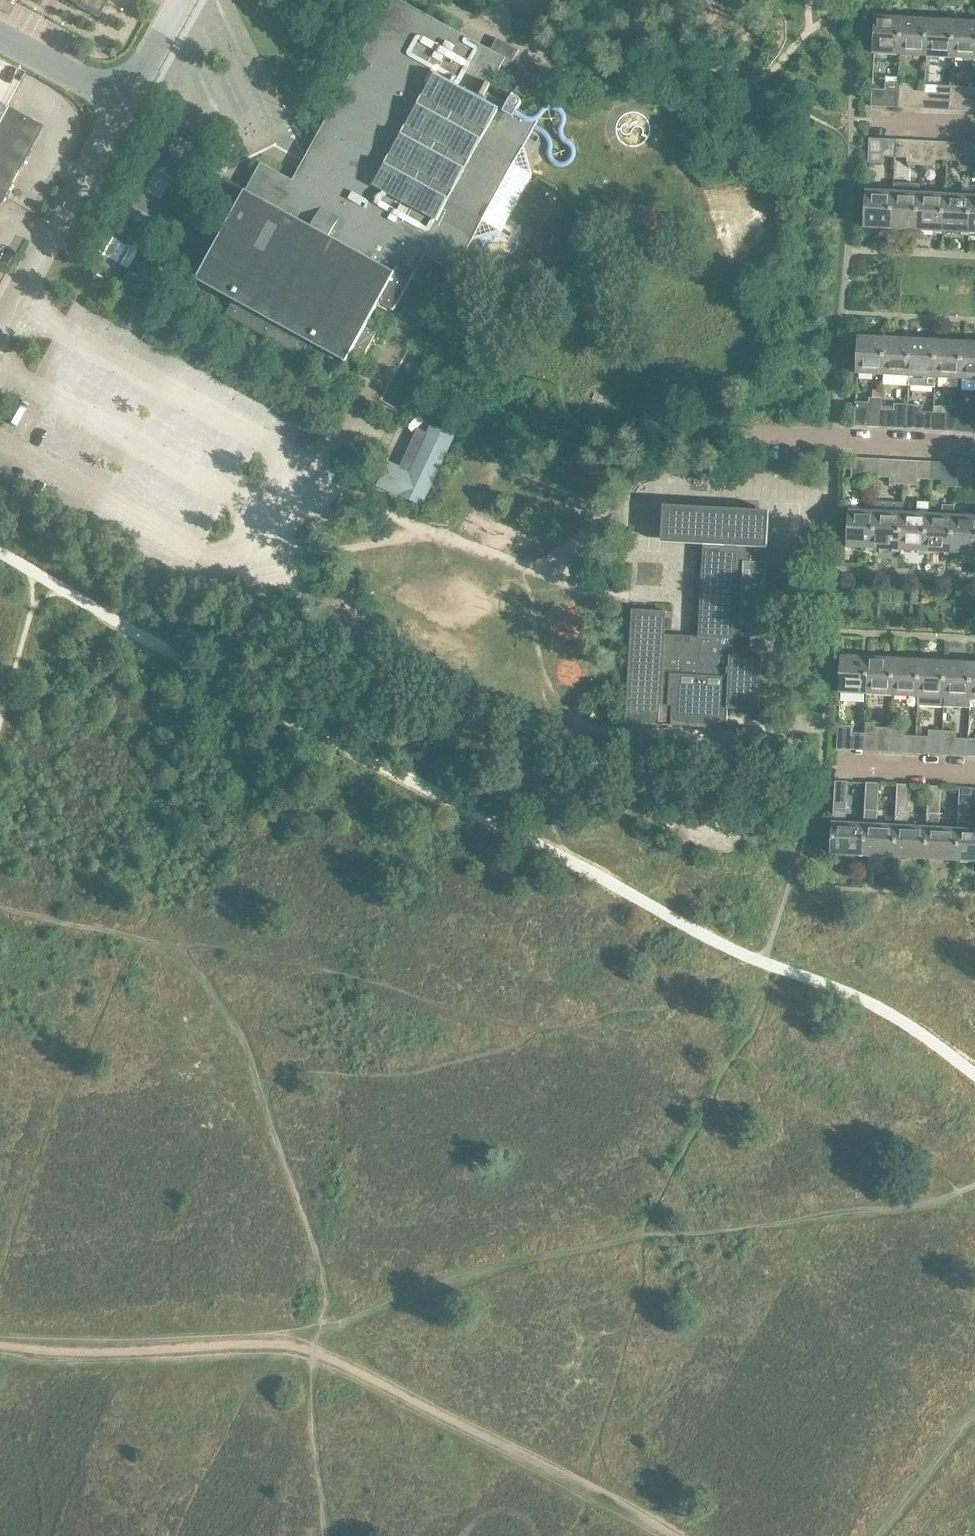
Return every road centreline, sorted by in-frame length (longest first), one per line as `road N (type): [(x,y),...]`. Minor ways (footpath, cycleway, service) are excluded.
road 1 (residential): [(974,447),(783,435)]
road 2 (residential): [(974,773),(822,764)]
road 3 (unclassified): [(123,103),(0,35)]
road 4 (residential): [(974,124),(853,119)]

